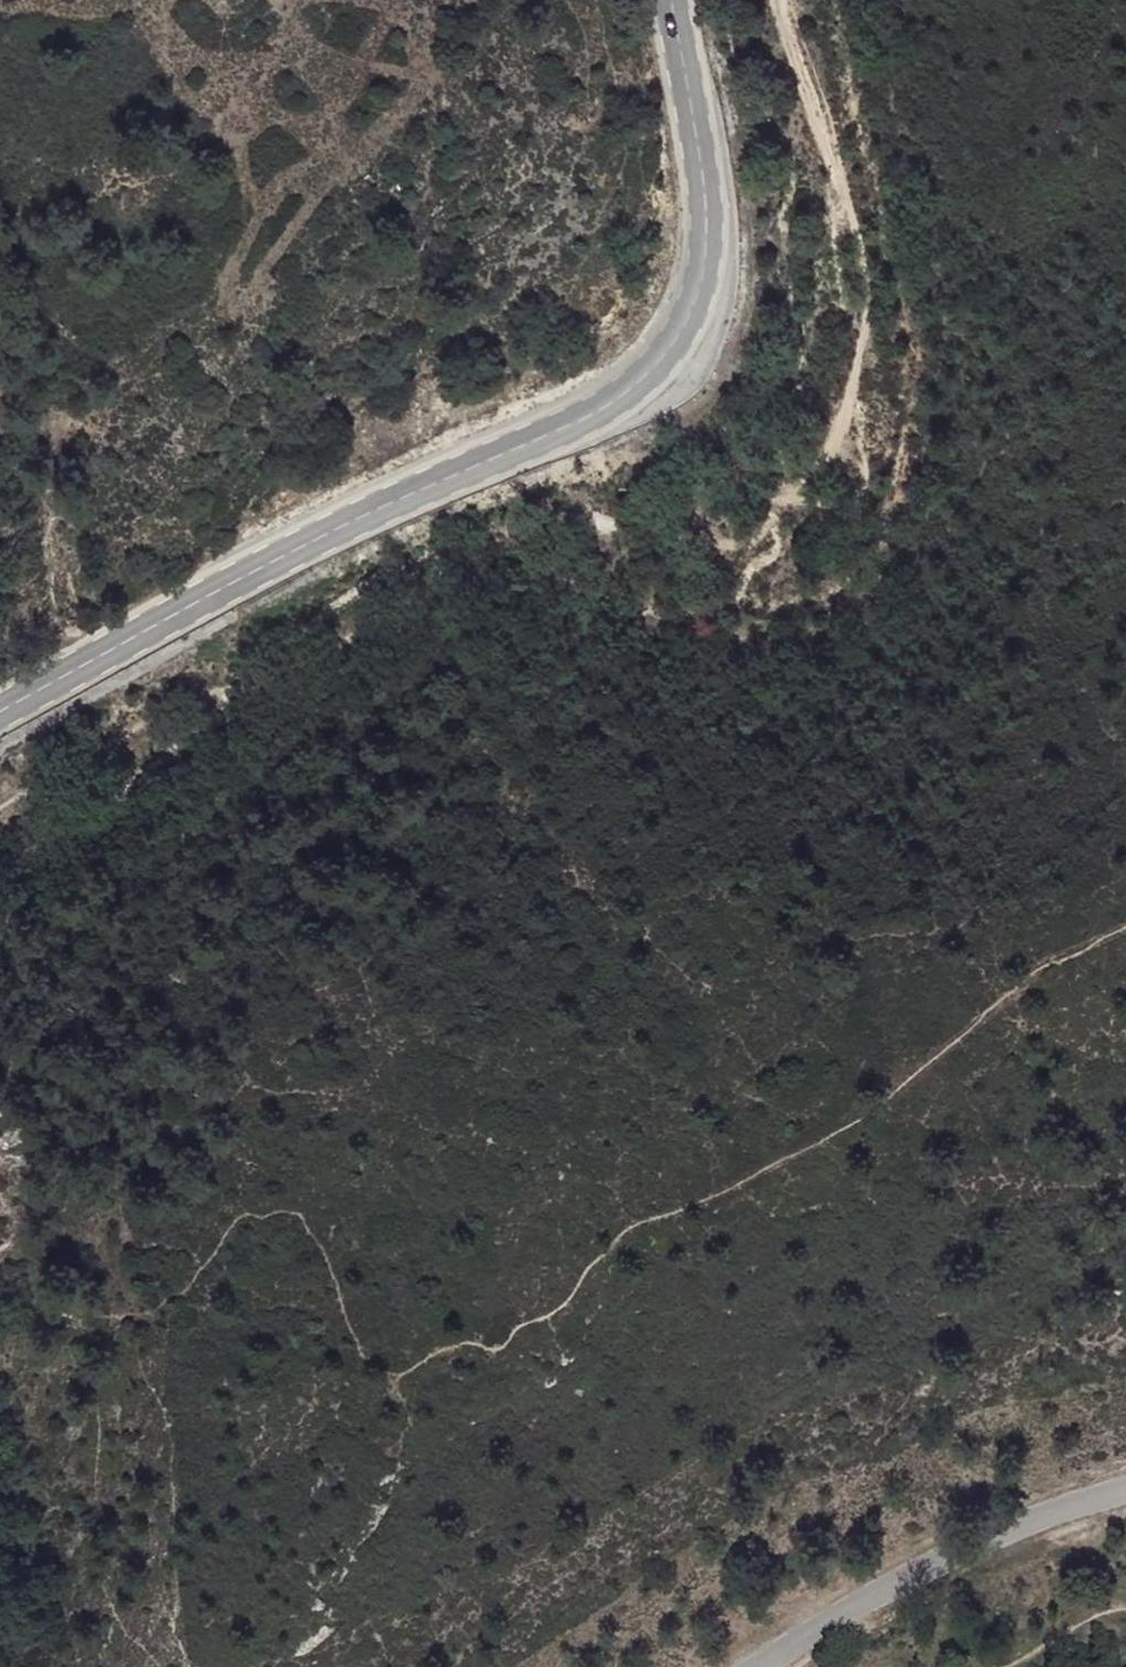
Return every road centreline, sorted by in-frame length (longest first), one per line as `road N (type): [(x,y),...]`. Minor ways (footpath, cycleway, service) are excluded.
road 1 (track): [(784,0),(841,196),(833,246),(864,339),(853,387),(825,450),(789,502),(739,543),(698,547),(590,521),(505,527),(379,577),(331,610),(230,658),(155,717),(0,808)]
road 2 (secondary): [(0,722),(248,586),(619,402),(682,335),(707,258),(704,174),(671,0)]
road 3 (tertiary): [(1125,1483),(924,1563),(749,1666)]

